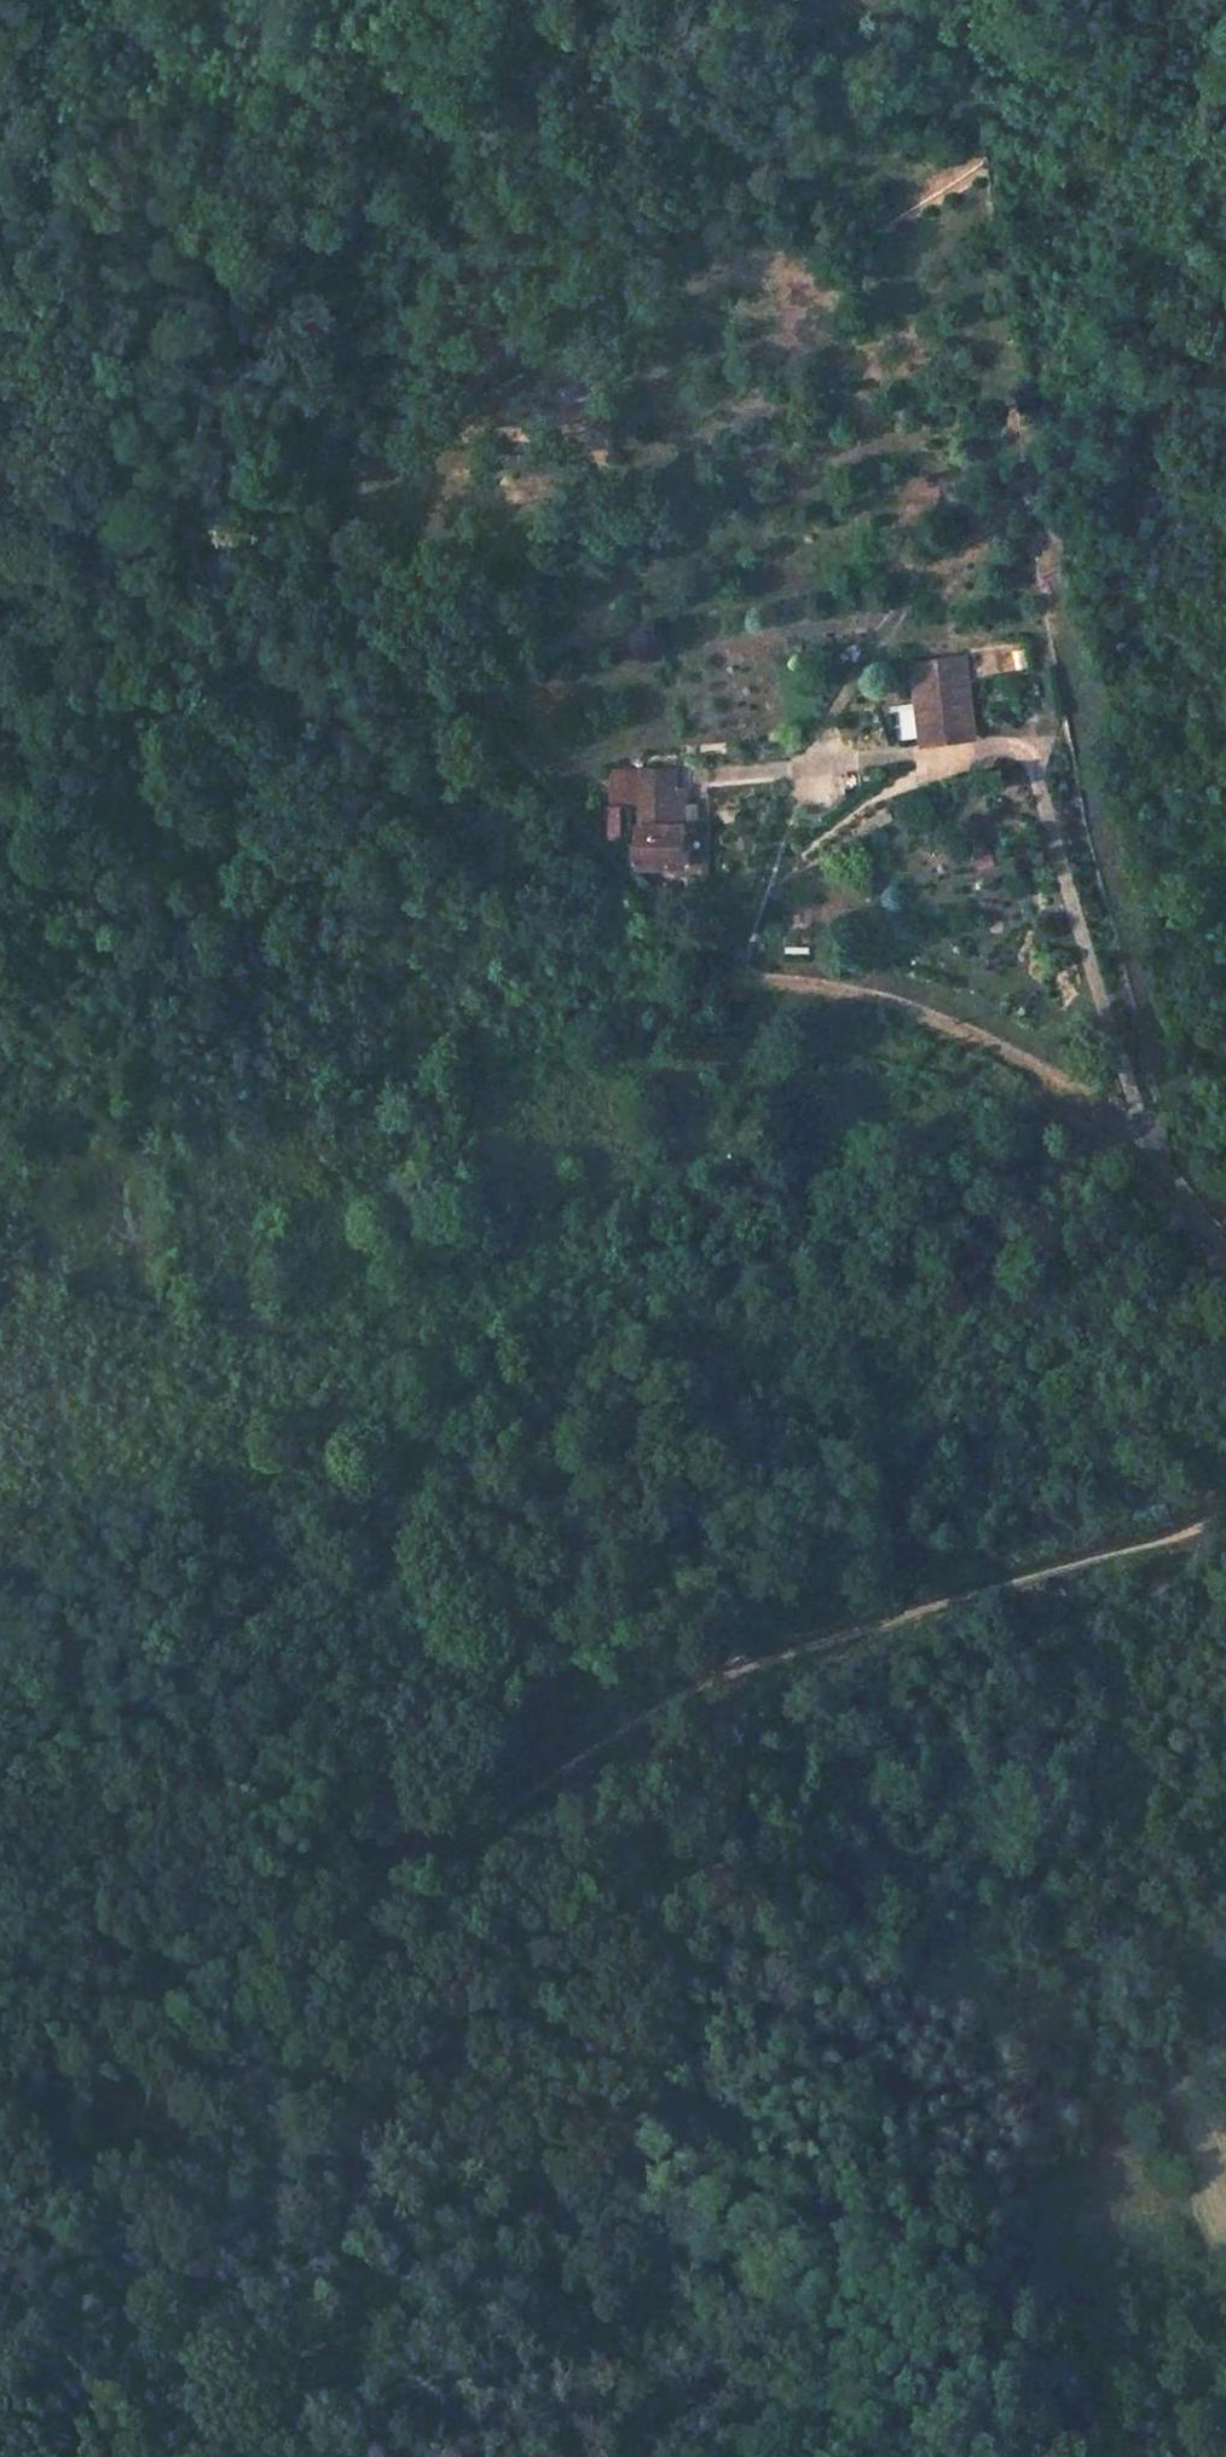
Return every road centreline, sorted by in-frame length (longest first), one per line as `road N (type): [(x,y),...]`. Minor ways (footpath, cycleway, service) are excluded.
road 1 (residential): [(1225,1243),(1156,1164),(1134,1122)]

